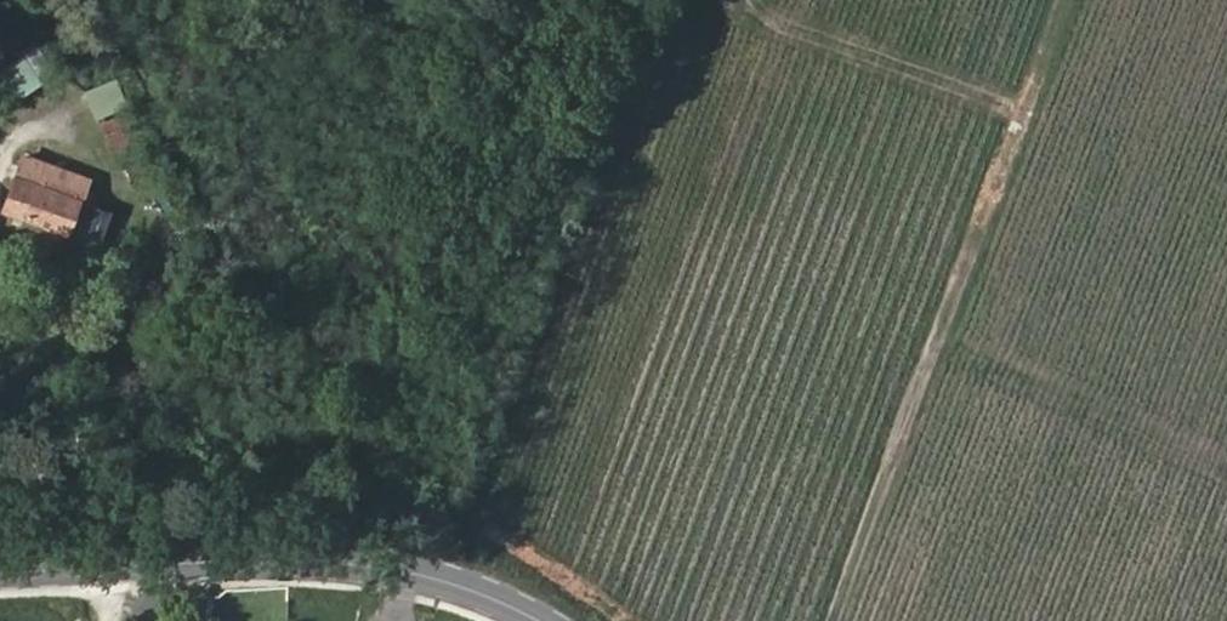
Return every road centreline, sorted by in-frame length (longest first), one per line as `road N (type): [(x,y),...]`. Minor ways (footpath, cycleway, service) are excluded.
road 1 (track): [(1065,0),(832,620)]
road 2 (secondary): [(0,569),(188,557),(349,561),(486,585),(544,620)]

